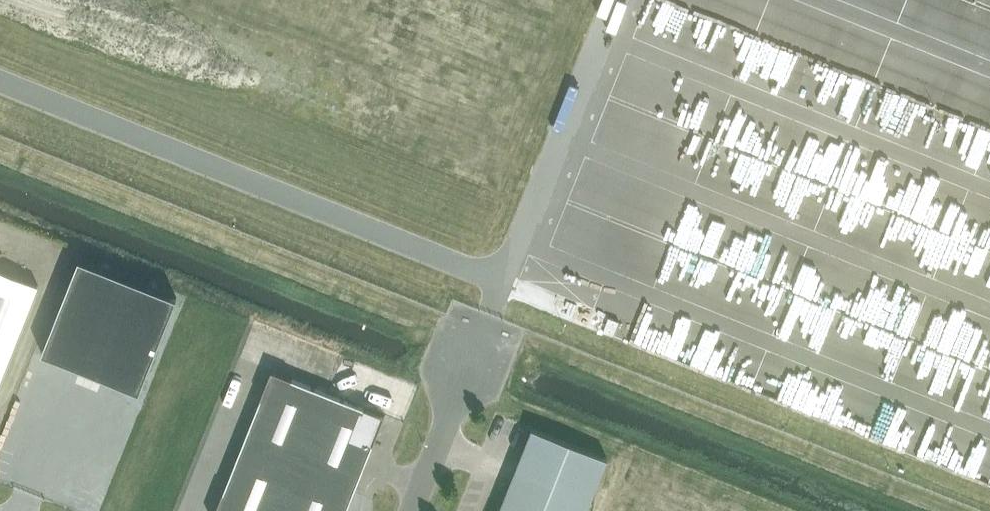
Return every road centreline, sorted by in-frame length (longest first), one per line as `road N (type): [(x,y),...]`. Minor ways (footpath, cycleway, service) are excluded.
road 1 (unclassified): [(412,510),(490,316)]

